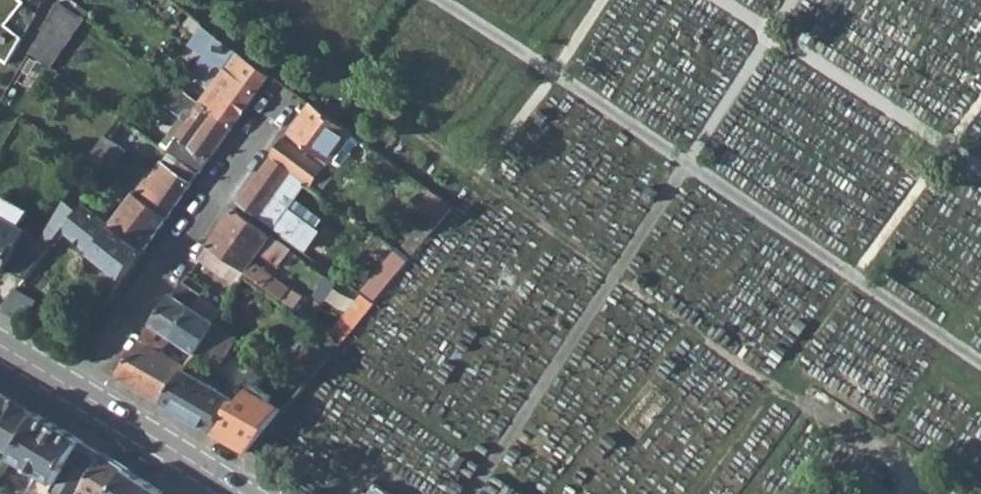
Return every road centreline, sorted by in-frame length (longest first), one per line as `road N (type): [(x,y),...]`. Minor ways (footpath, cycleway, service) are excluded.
road 1 (residential): [(74,391),(287,86)]
road 2 (secondary): [(74,391),(241,493)]

